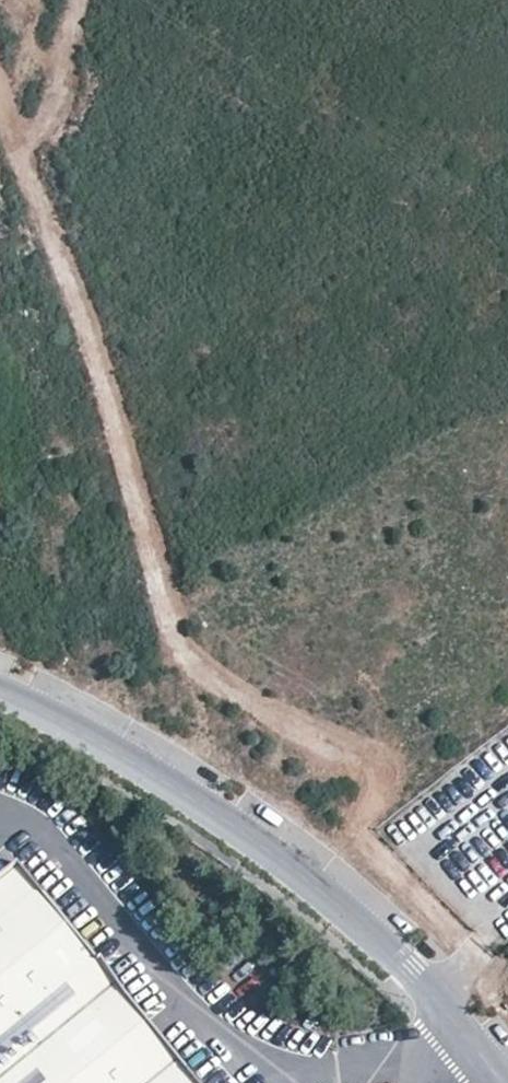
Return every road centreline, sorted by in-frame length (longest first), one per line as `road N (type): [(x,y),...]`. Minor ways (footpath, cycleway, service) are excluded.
road 1 (unclassified): [(507,1082),(437,996),(349,912),(63,720),(0,694)]

